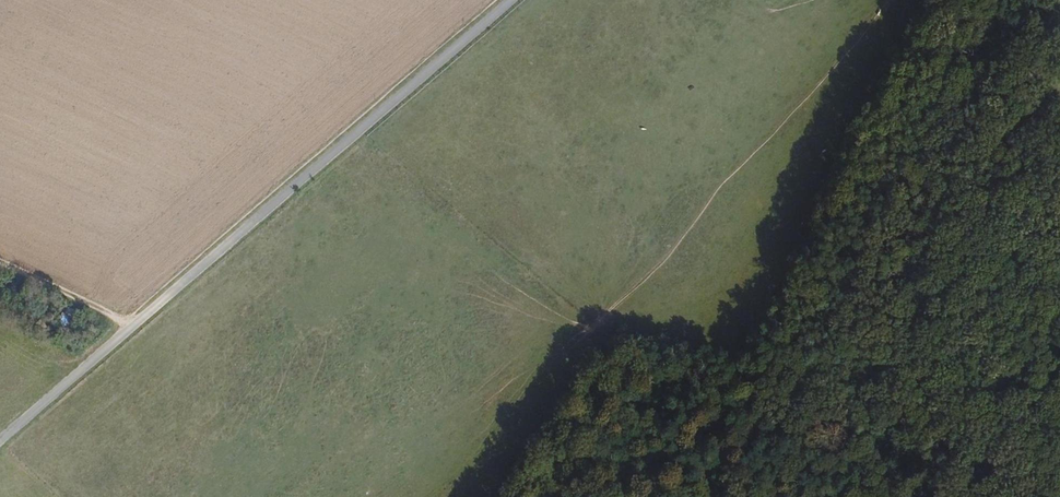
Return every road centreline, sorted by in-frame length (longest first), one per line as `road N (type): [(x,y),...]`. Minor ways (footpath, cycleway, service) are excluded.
road 1 (tertiary): [(512,0),(0,442)]
road 2 (track): [(0,264),(133,327)]

